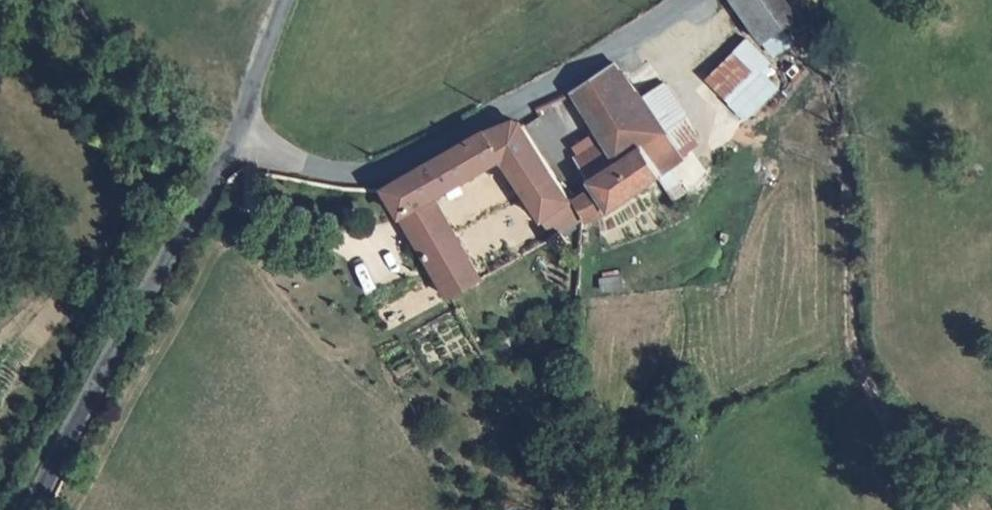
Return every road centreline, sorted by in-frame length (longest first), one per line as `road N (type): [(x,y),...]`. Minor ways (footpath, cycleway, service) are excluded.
road 1 (track): [(812,0),(850,225),(856,359),(908,470),(949,509)]
road 2 (unclassified): [(242,123),(278,151),(330,171),(383,170),(560,76),(679,0)]
road 3 (unclassified): [(28,509),(242,123)]
road 4 (unclassified): [(242,123),(279,0)]

